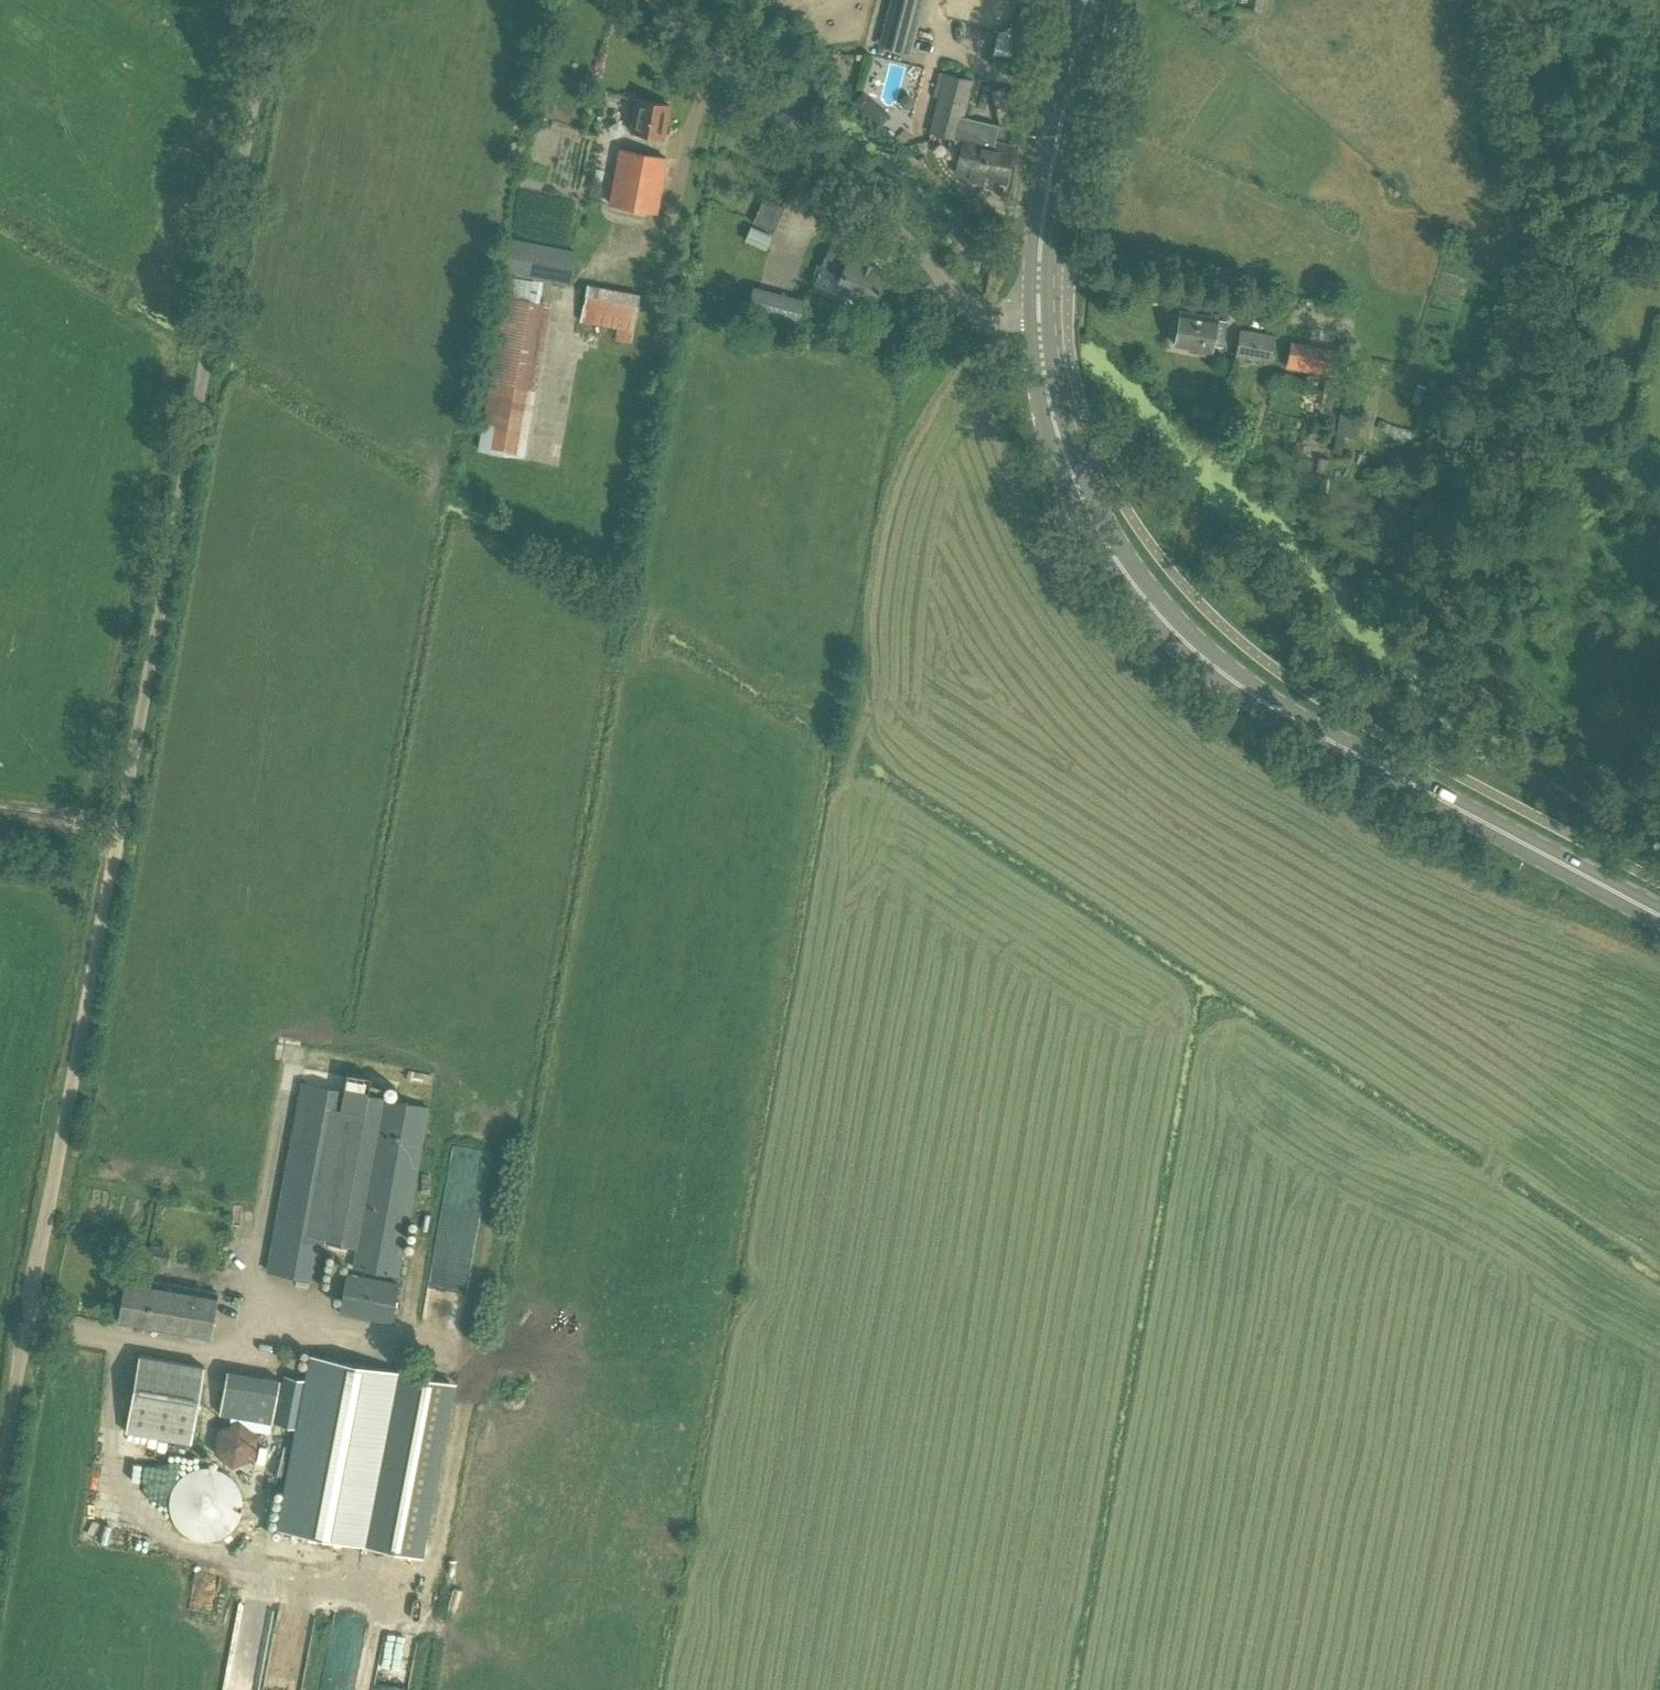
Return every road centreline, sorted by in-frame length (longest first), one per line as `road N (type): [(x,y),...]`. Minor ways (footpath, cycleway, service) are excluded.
road 1 (unclassified): [(0,1484),(273,0)]
road 2 (primary): [(1659,912),(1294,720),(1174,630),(1102,536),(1064,456),(1040,329)]
road 3 (unclassified): [(1040,329),(1000,324),(968,305),(658,0)]
road 4 (primary): [(1040,329),(1047,204),(1088,0)]
road 5 (track): [(0,802),(125,825)]

